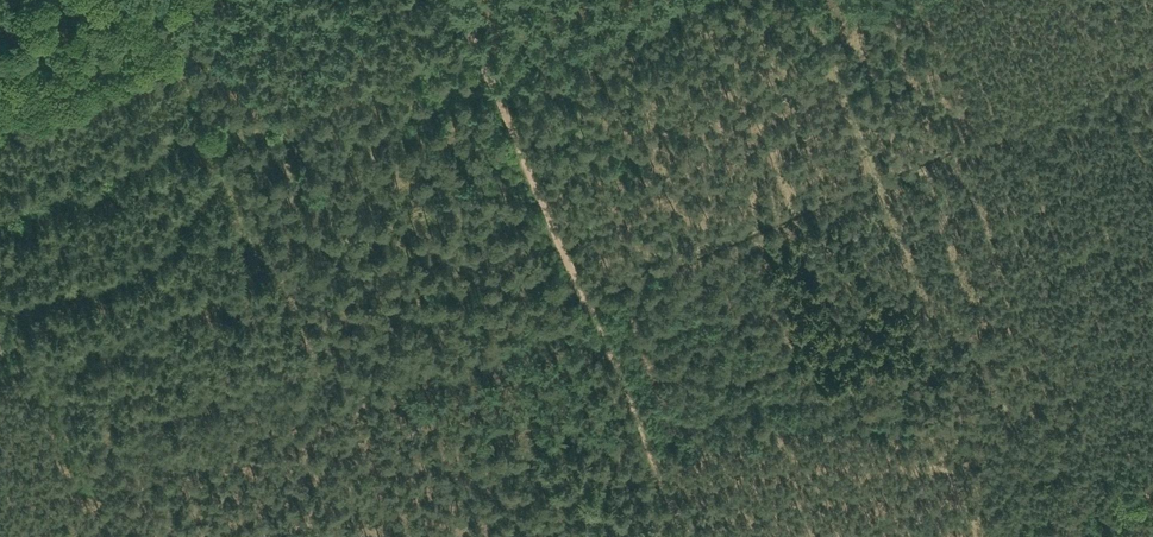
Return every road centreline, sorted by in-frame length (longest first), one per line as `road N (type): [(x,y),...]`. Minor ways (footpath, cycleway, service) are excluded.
road 1 (track): [(684,536),(450,0)]

